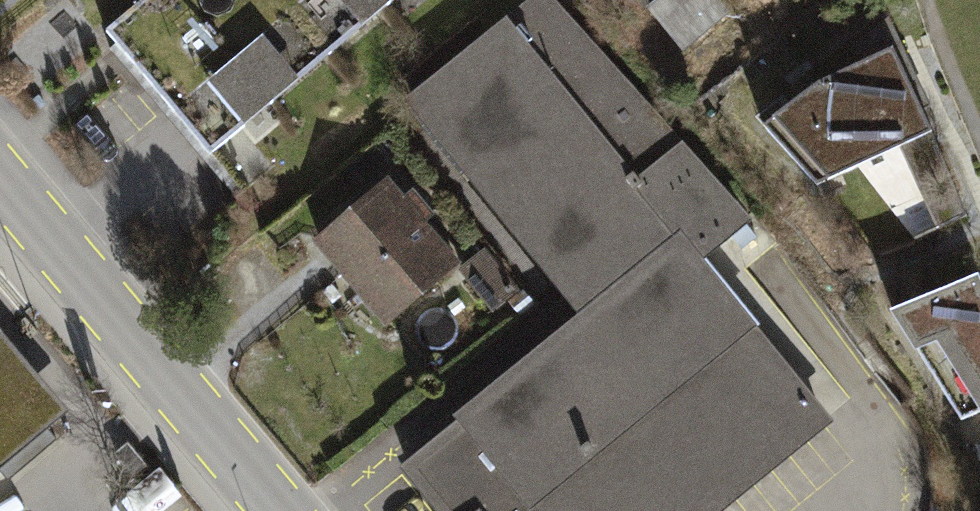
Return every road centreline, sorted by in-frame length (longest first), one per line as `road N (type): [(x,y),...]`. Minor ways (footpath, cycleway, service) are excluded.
road 1 (tertiary): [(277,510),(0,177)]

